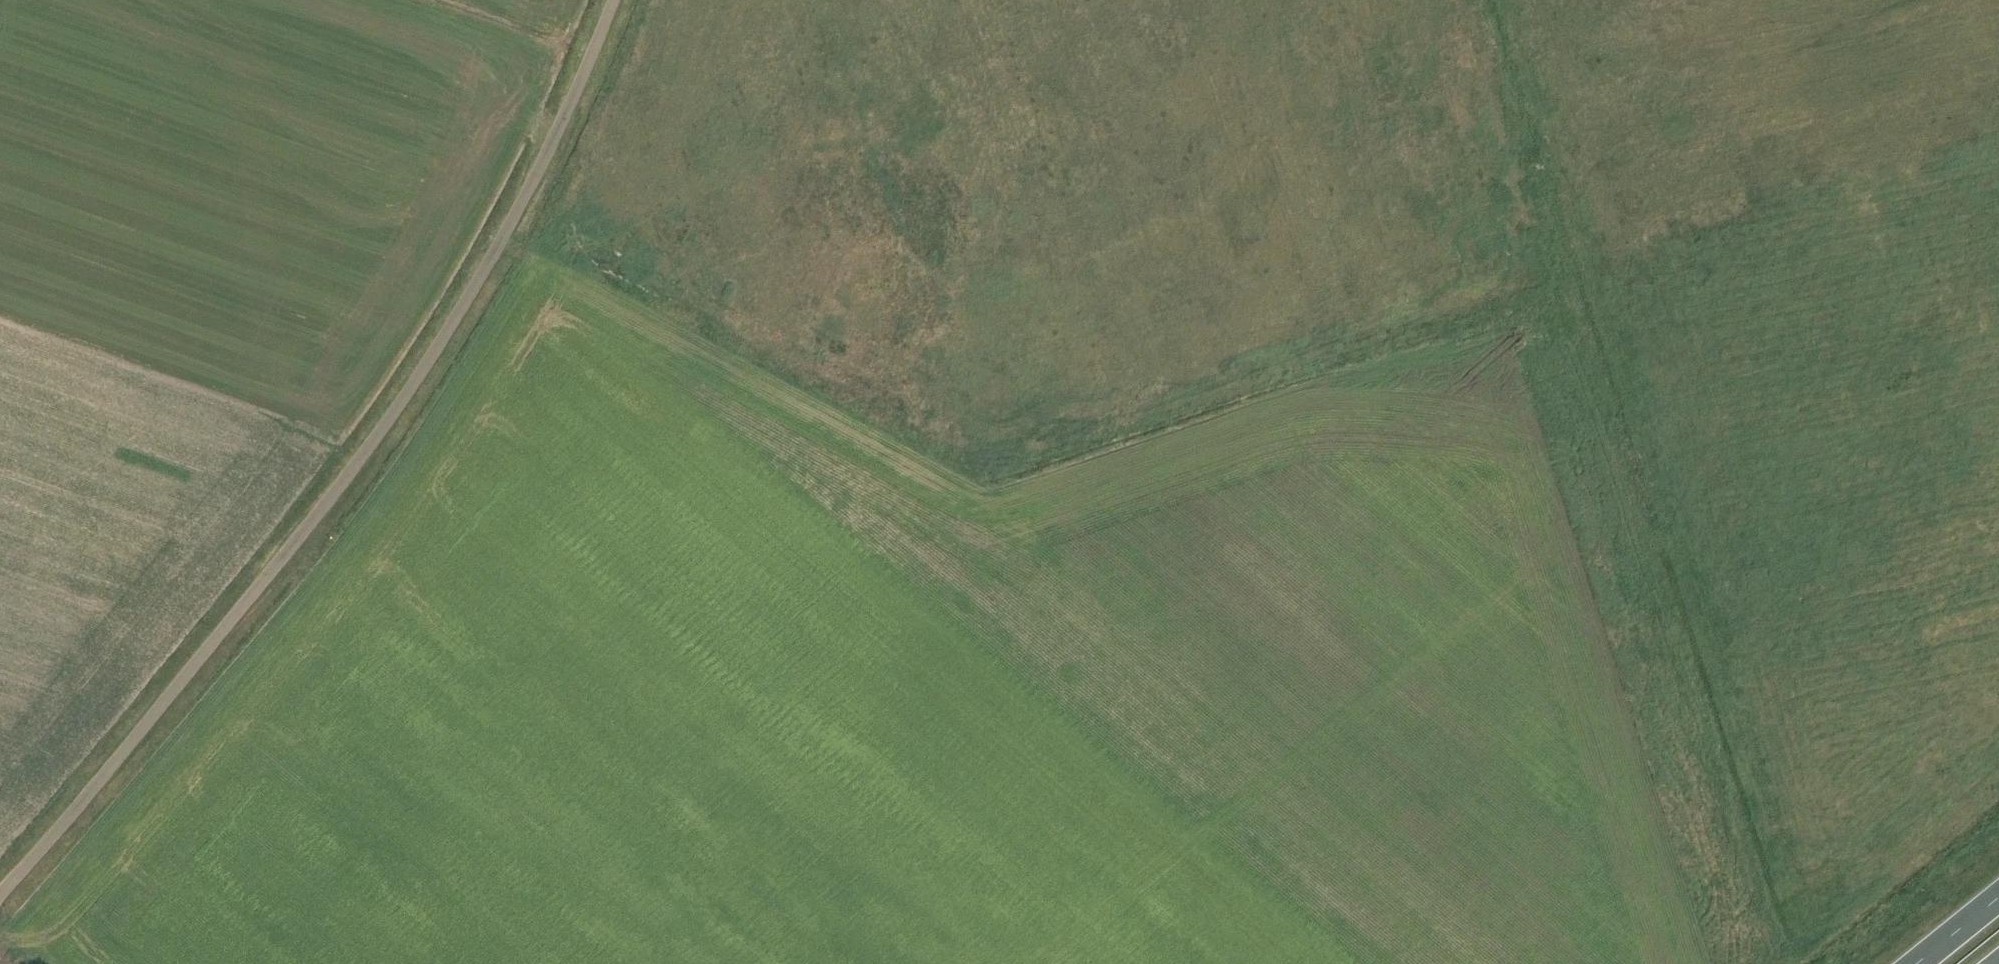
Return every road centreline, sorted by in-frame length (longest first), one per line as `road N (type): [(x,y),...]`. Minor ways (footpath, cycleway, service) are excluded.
road 1 (unclassified): [(0,894),(385,427),(486,272),(613,0)]

